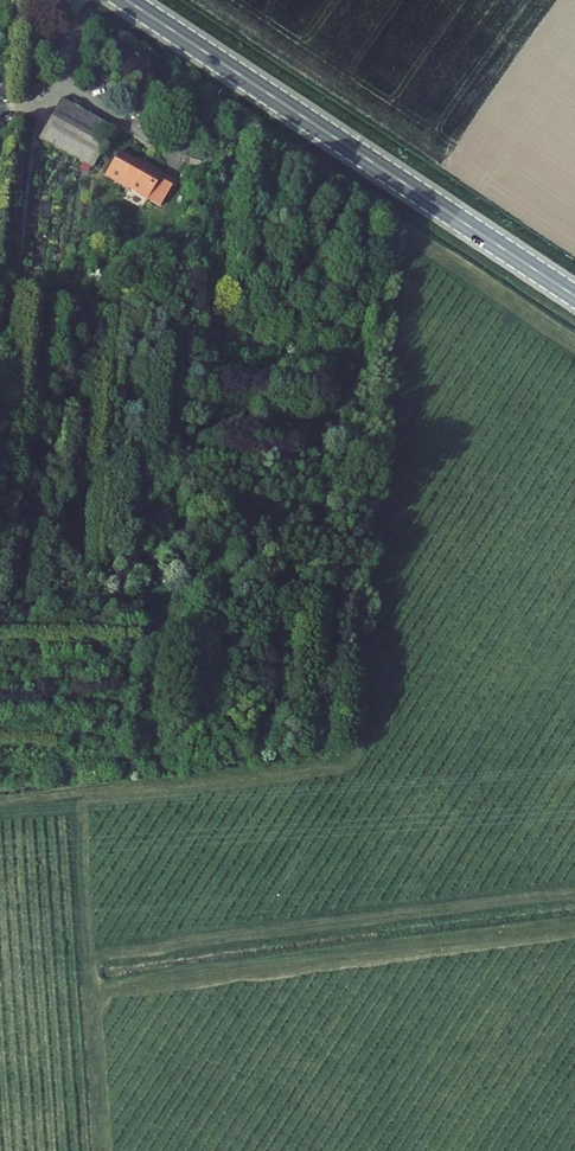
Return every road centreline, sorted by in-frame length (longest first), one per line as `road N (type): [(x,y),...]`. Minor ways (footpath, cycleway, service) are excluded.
road 1 (primary): [(127,0),(574,295)]

